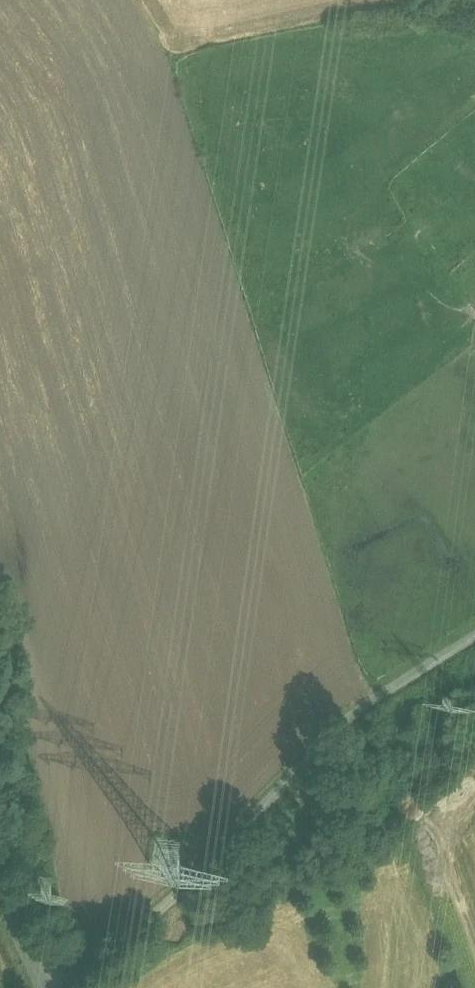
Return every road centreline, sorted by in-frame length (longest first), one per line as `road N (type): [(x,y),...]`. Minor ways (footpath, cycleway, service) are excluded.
road 1 (unclassified): [(94,987),(359,715),(474,635)]

